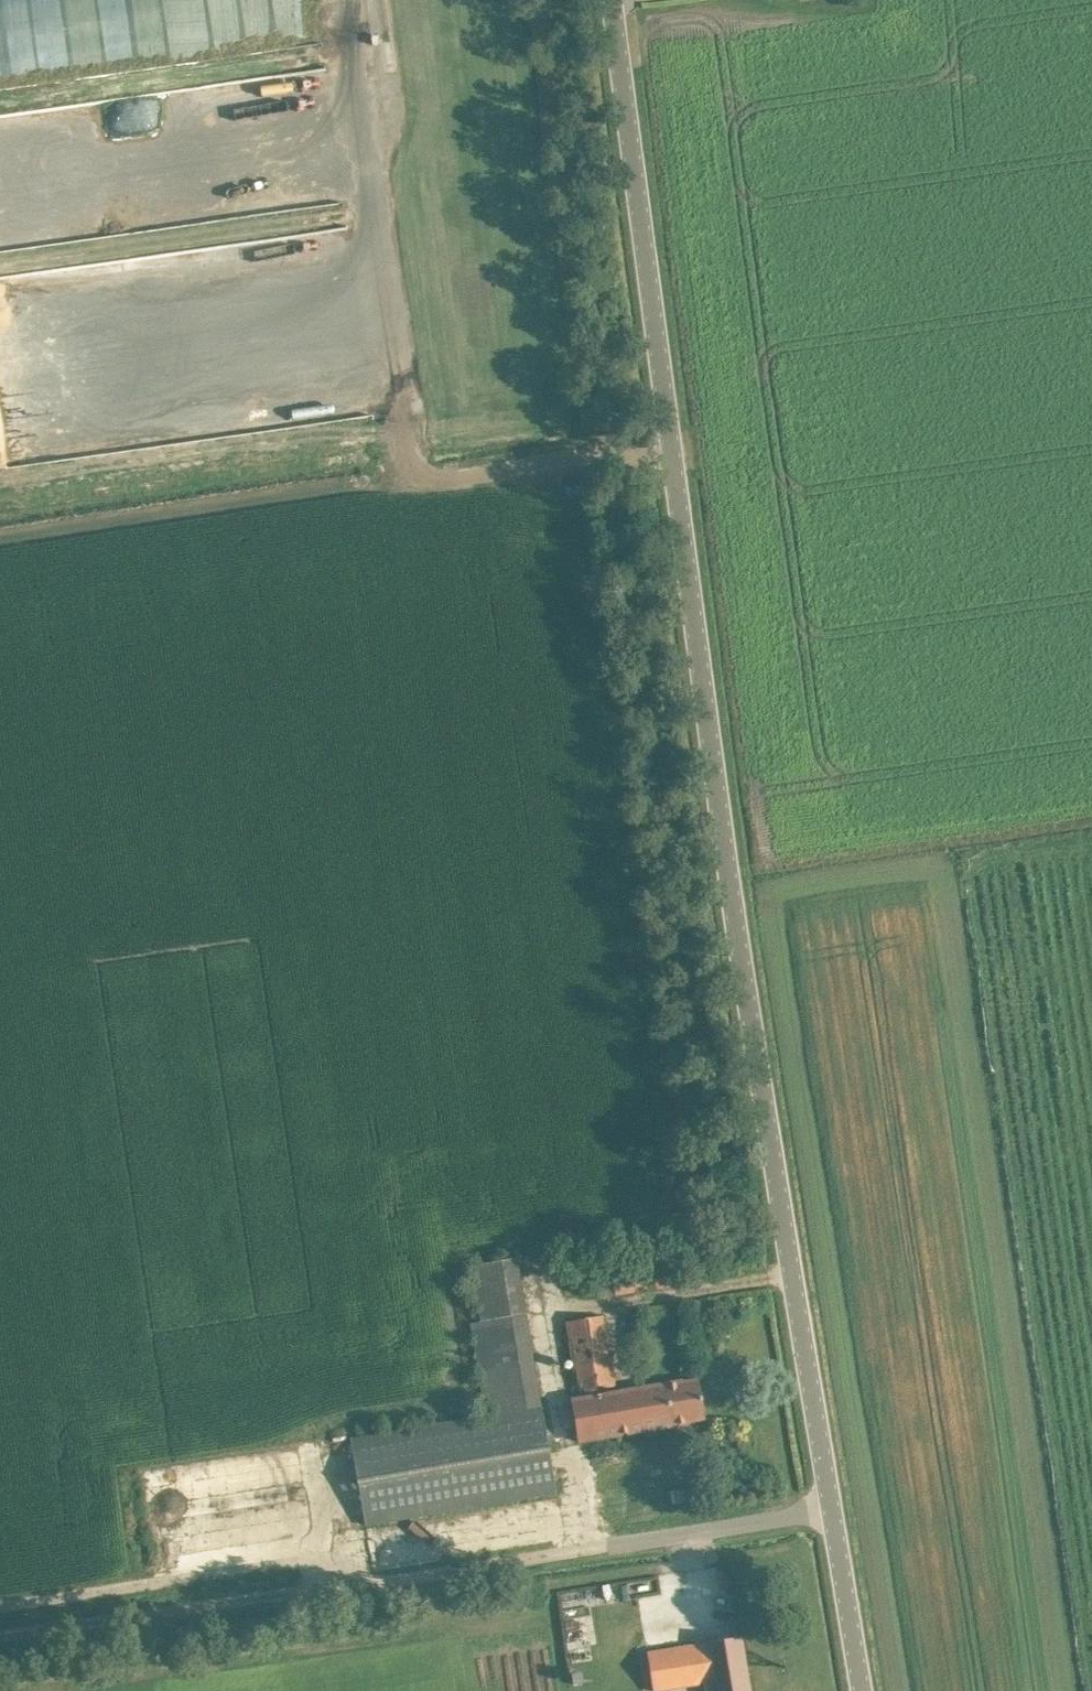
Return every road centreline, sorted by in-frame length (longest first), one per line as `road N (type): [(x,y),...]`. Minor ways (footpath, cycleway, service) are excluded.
road 1 (unclassified): [(862,1690),(725,895),(608,0)]
road 2 (track): [(832,1519),(0,1639)]

